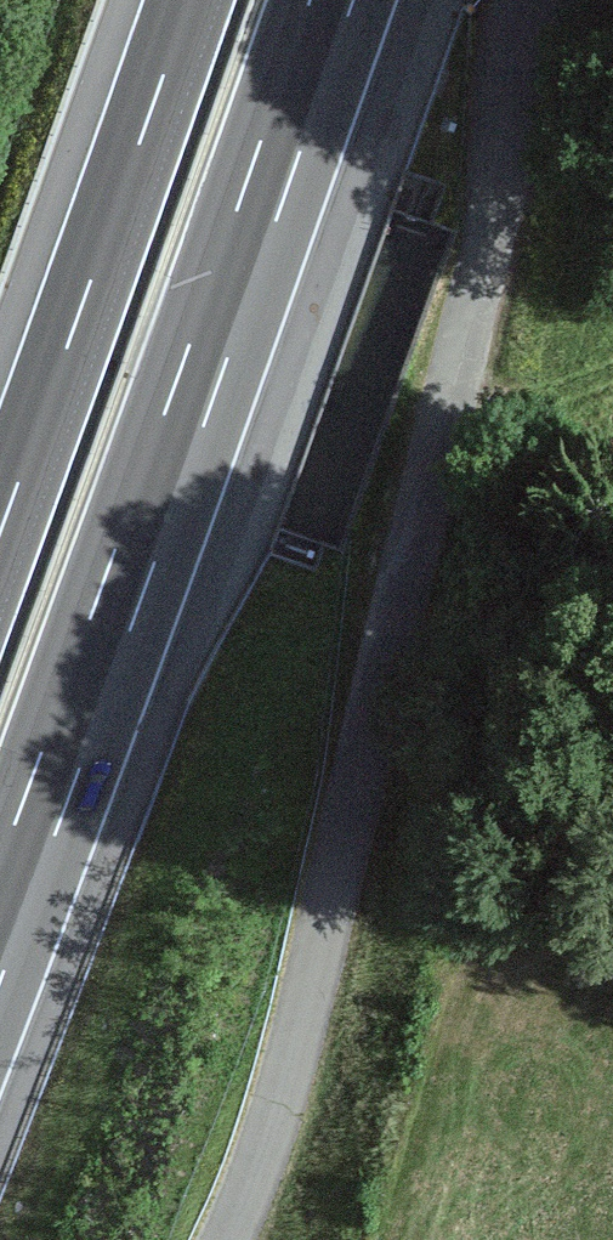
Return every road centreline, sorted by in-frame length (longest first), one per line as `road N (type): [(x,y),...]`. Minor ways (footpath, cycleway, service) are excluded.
road 1 (unclassified): [(233,1239),(262,1176),(312,1013),(487,254),(560,18)]
road 2 (motorway): [(0,928),(334,0)]
road 3 (motorway): [(190,0),(0,535)]

